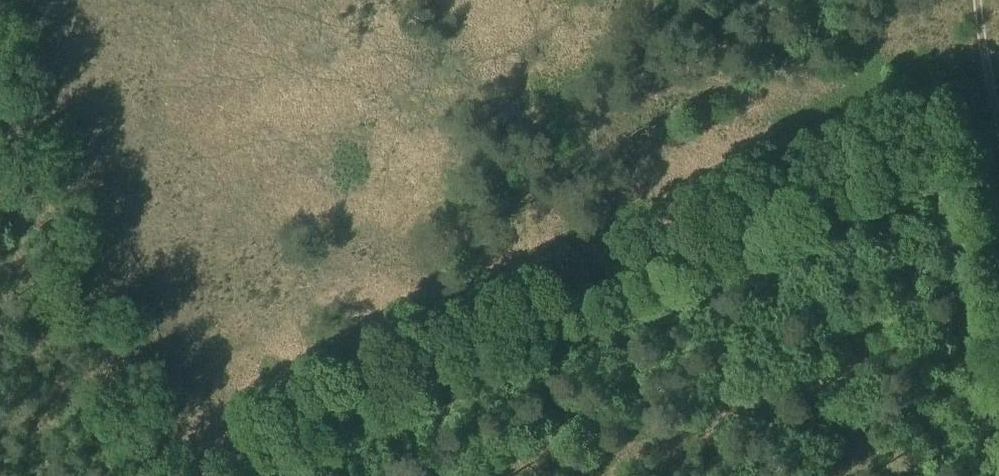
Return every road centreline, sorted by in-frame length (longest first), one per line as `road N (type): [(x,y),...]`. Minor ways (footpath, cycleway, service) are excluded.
road 1 (track): [(158,467),(998,96)]
road 2 (track): [(162,475),(52,206)]

